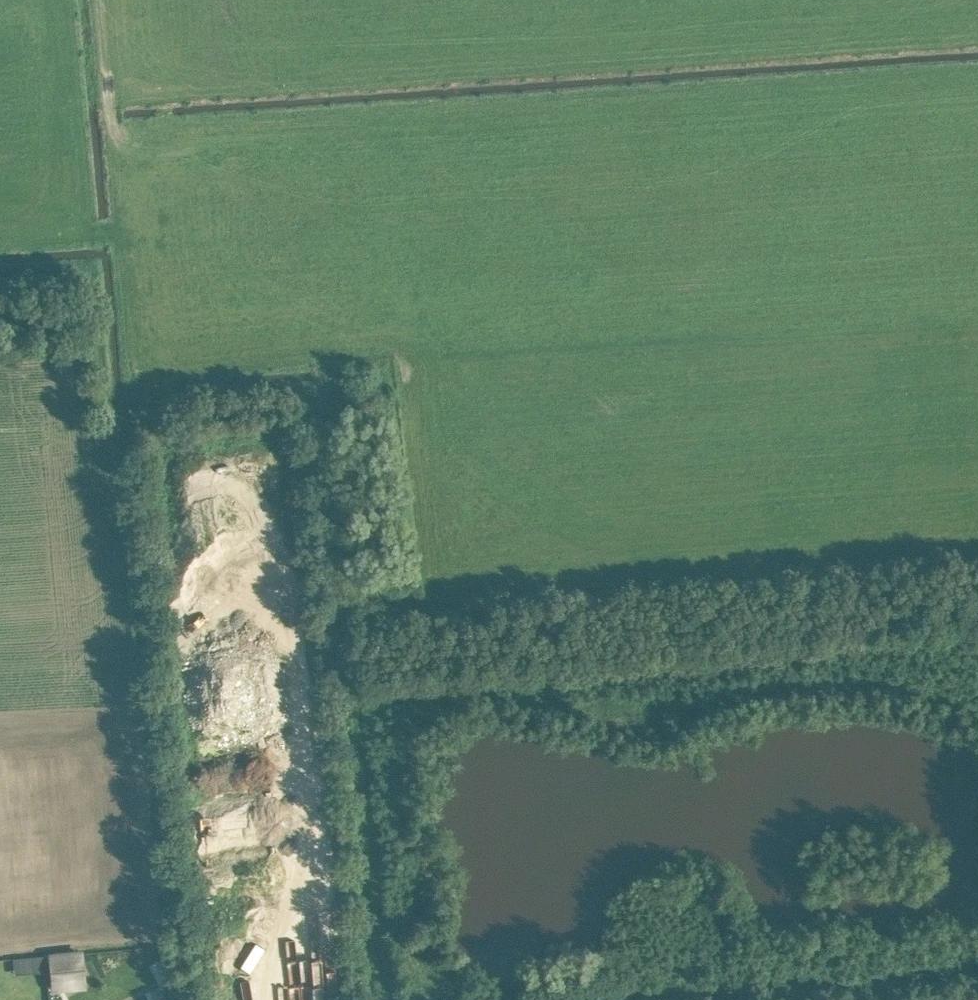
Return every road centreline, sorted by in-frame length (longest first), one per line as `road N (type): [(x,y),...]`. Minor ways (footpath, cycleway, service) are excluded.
road 1 (residential): [(349,999),(313,611),(299,597),(142,610)]

